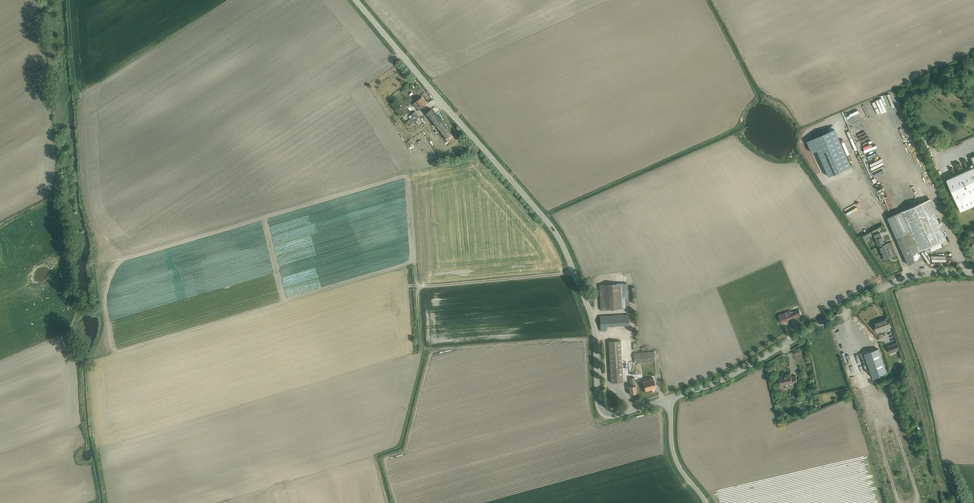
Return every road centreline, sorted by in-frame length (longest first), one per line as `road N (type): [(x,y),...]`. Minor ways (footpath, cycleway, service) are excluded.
road 1 (tertiary): [(668,400),(603,410),(596,331),(554,231),(356,0)]
road 2 (unclassified): [(668,400),(733,376),(896,281),(973,272)]
road 3 (track): [(574,272),(417,287),(421,351)]

